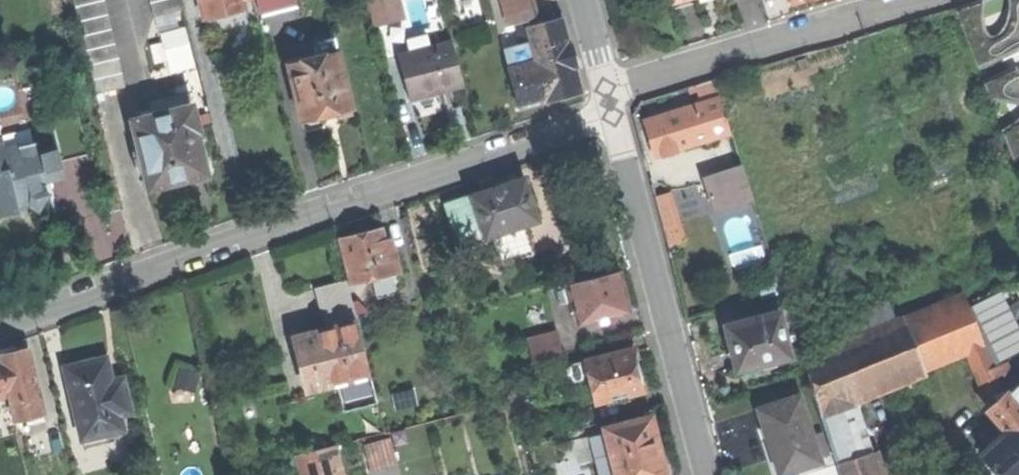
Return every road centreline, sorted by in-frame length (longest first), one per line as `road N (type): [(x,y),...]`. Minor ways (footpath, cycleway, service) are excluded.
road 1 (residential): [(614,114),(0,328)]
road 2 (residential): [(710,474),(614,114)]
road 3 (residential): [(608,89),(922,0)]

